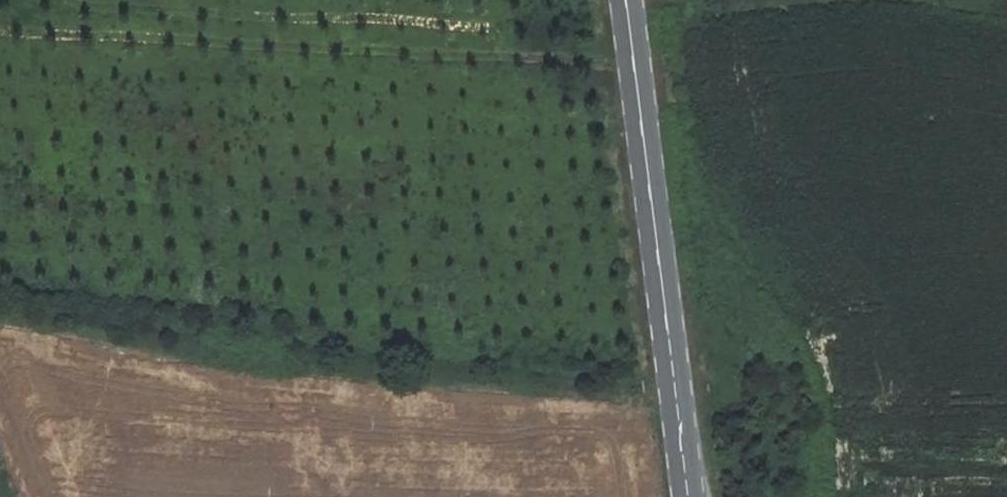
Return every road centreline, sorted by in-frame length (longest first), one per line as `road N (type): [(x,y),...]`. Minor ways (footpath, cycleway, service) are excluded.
road 1 (tertiary): [(628,0),(688,496)]

